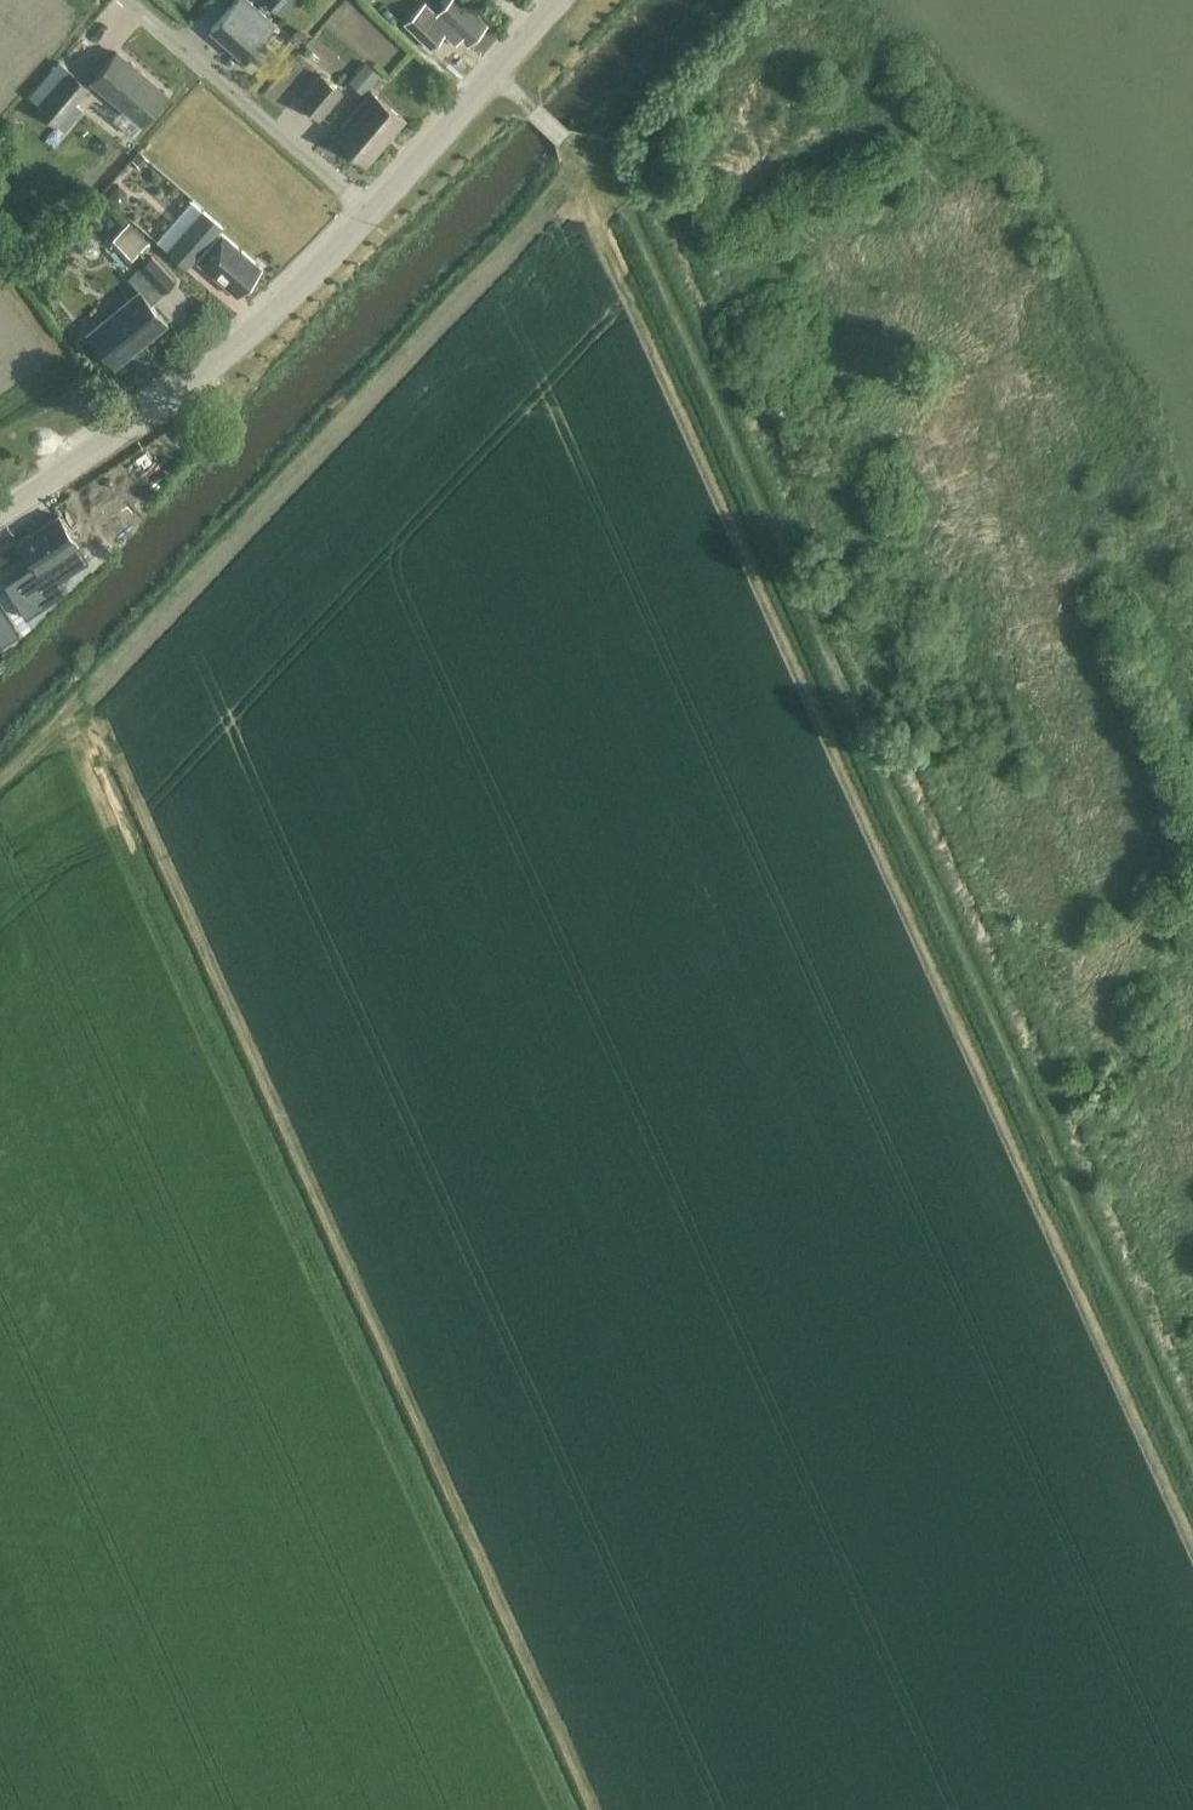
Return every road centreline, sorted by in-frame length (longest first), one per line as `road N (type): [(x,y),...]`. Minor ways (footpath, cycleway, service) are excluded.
road 1 (track): [(496,75),(625,198),(1192,1446)]
road 2 (tertiary): [(0,516),(245,341),(371,214)]
road 3 (residential): [(371,214),(128,0)]
road 4 (tertiary): [(371,214),(564,0)]

